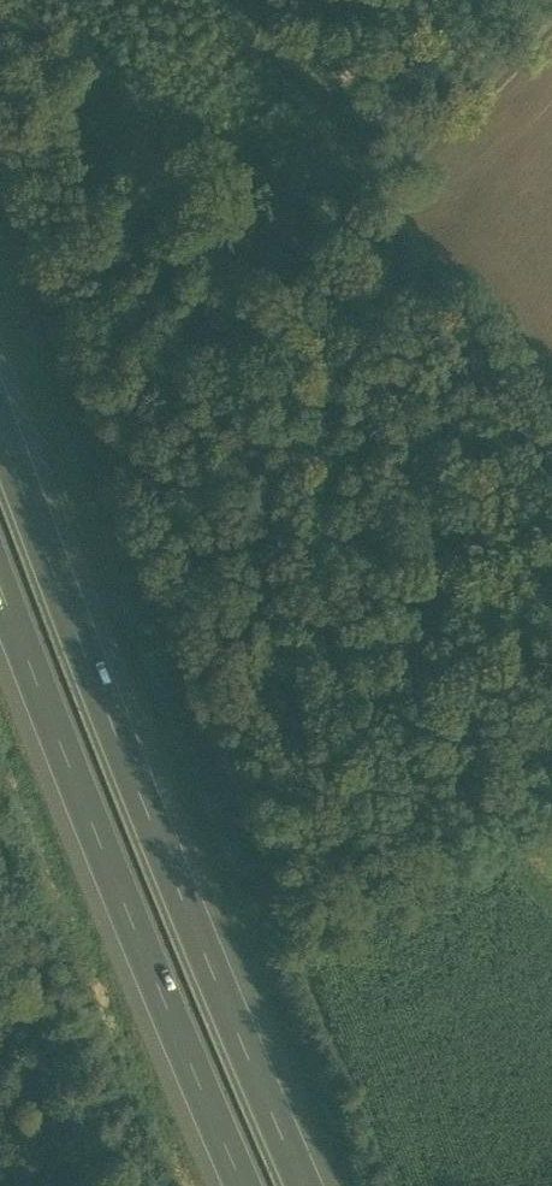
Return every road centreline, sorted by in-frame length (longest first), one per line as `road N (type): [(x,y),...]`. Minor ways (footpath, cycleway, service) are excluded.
road 1 (track): [(551,32),(354,236),(504,856),(551,904)]
road 2 (motorway): [(304,1185),(141,805),(0,429)]
road 3 (motorway): [(0,584),(244,1185)]

